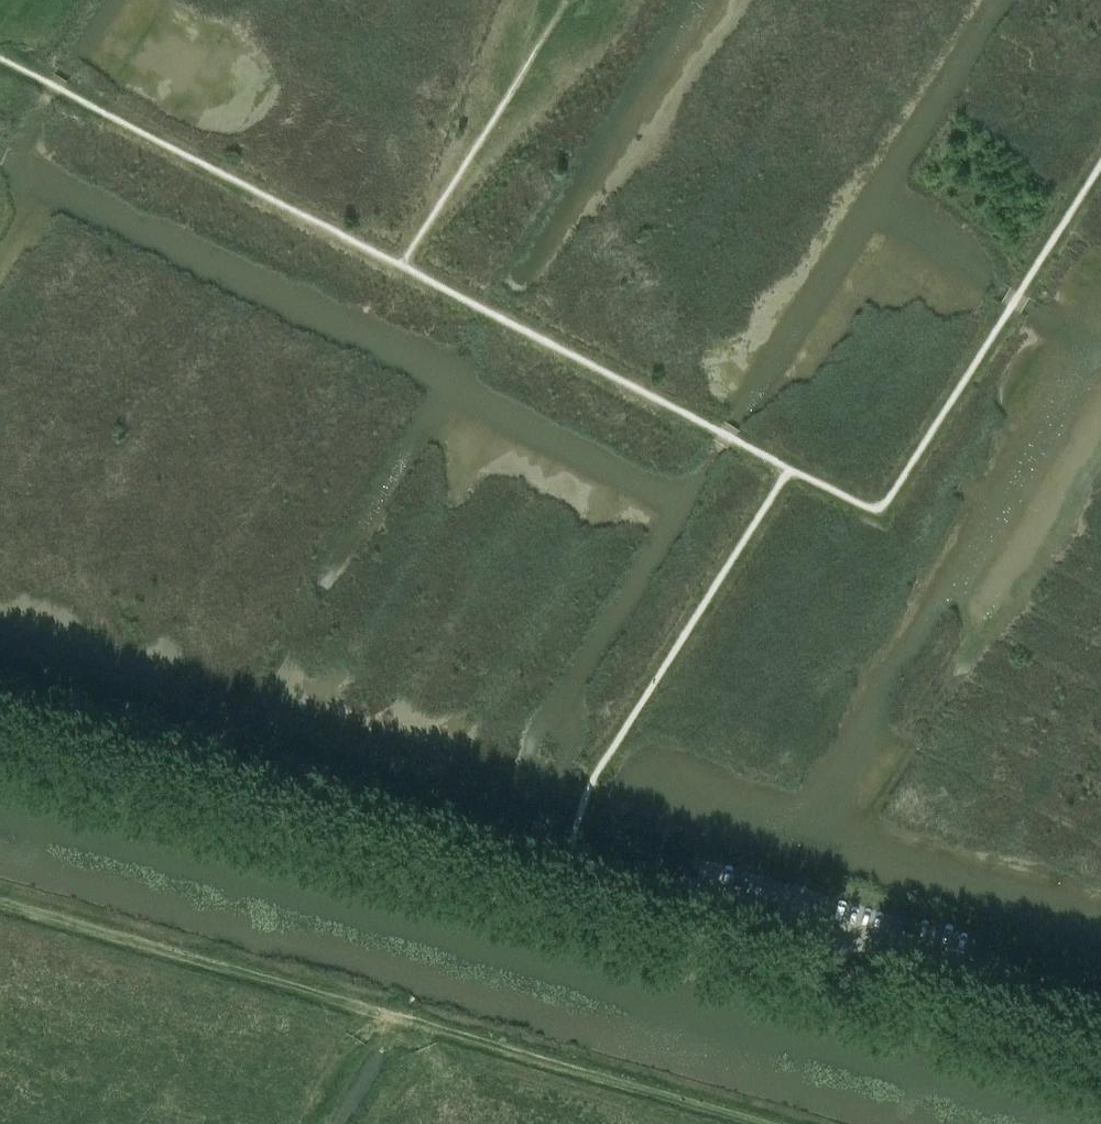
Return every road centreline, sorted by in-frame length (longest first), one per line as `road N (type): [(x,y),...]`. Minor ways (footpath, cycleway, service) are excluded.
road 1 (tertiary): [(1100,1065),(0,745)]

